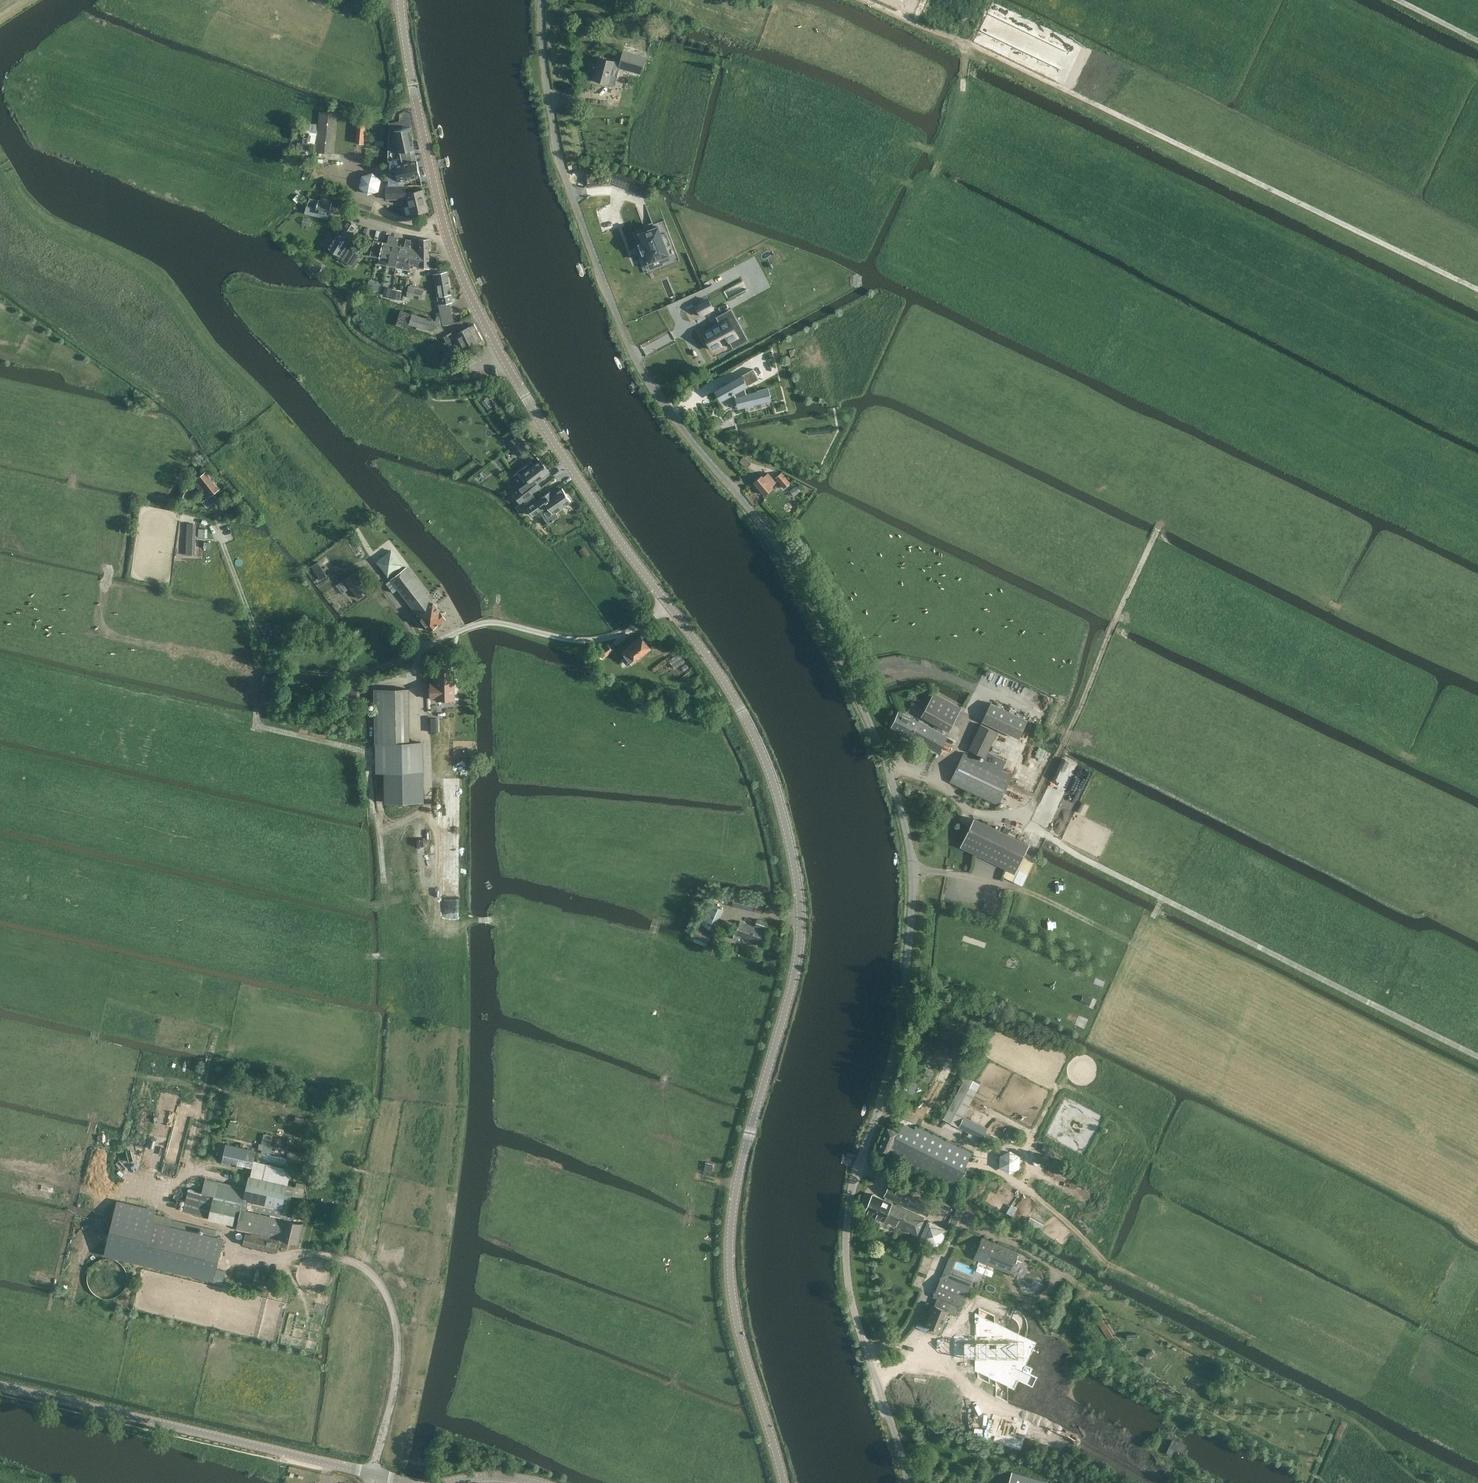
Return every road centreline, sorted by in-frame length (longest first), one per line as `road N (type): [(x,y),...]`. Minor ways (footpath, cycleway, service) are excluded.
road 1 (tertiary): [(785,1482),(737,1313),(731,1254),(738,1190),(799,959),(799,882),(782,806),(715,665),(568,462),(470,289),(444,220),(403,0)]
road 2 (unclassified): [(912,1482),(846,1266),(848,1215),(913,950),(909,828),(882,743),(795,569),(662,400),(630,344),(558,148),(542,0)]
road 3 (track): [(967,45),(1477,289)]
road 4 (track): [(1163,899),(1017,821),(1072,725),(1162,520)]
road 5 (unclassified): [(374,1473),(0,1387)]
road 6 (track): [(1477,1057),(1163,899),(1153,918)]
road 7 (track): [(374,1473),(398,1360),(391,1303),(376,1277),(350,1261),(289,1257)]
road 8 (track): [(862,0),(967,45),(960,111)]
road 9 (track): [(1017,821),(965,810),(944,769),(923,757),(891,767)]

